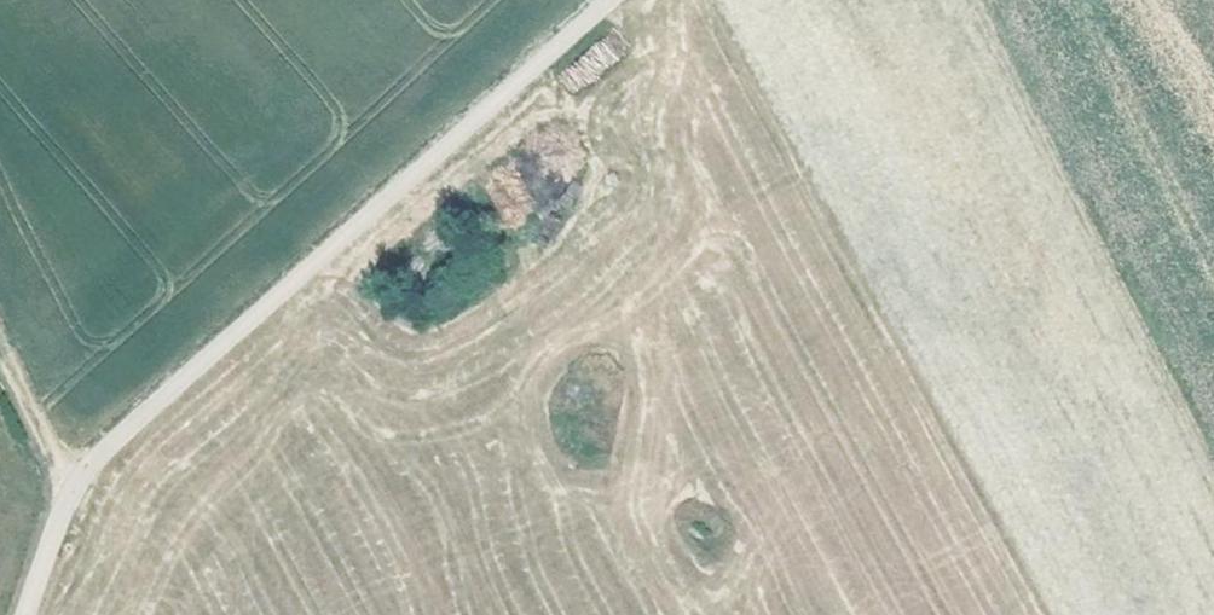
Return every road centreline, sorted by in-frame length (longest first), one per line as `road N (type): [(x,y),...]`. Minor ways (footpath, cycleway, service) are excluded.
road 1 (track): [(24,614),(70,497),(95,460),(608,0)]
road 2 (track): [(1213,495),(965,0)]
road 3 (track): [(70,497),(0,351)]

